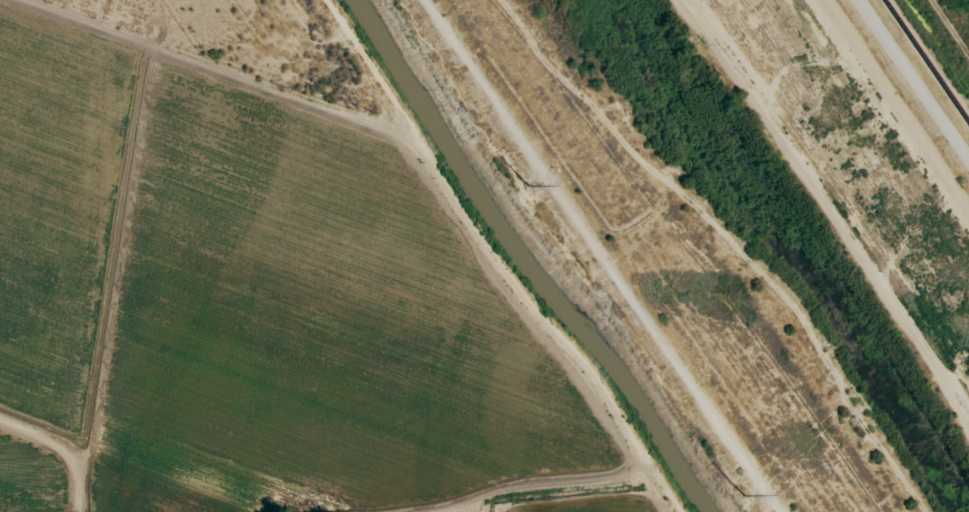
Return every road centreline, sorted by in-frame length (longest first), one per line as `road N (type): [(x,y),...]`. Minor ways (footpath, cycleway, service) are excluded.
road 1 (track): [(319,0),(496,277),(605,403),(676,511)]
road 2 (track): [(776,511),(425,0)]
road 3 (track): [(648,469),(405,511)]
road 4 (track): [(80,511),(79,474),(43,432),(0,419)]

